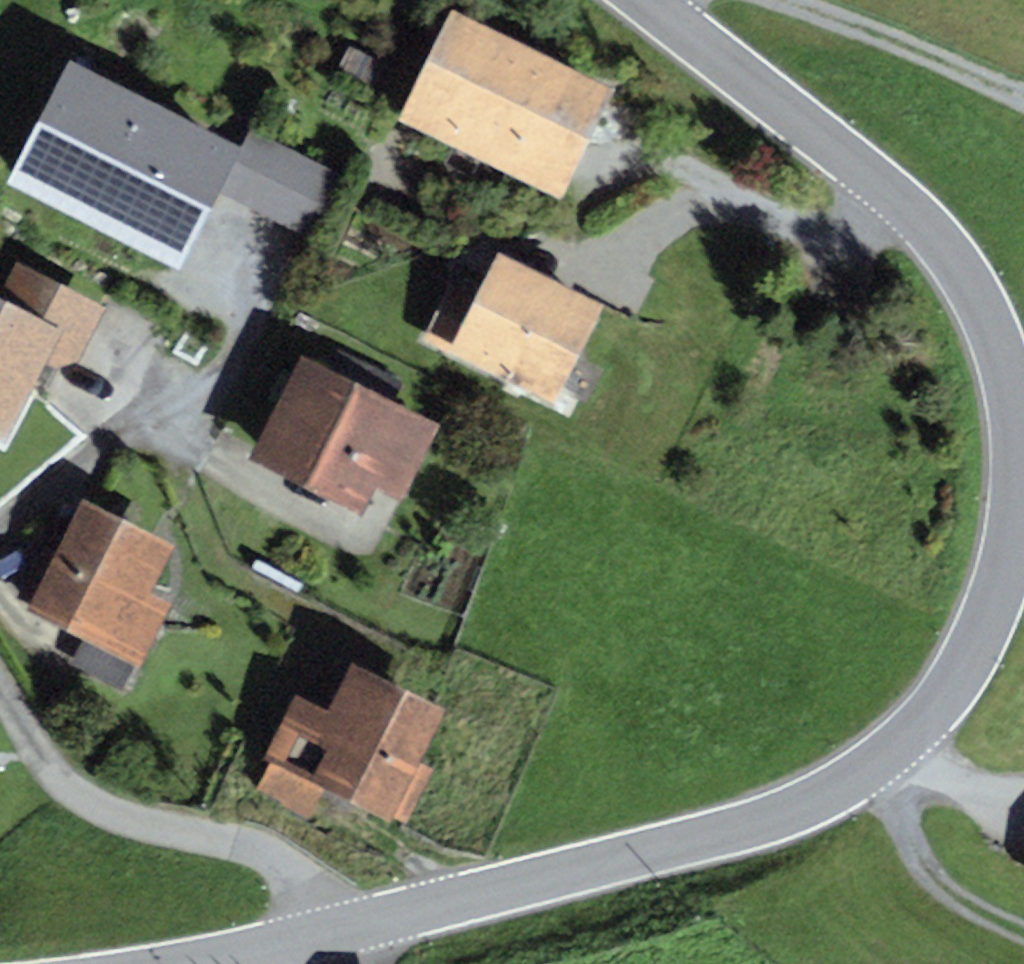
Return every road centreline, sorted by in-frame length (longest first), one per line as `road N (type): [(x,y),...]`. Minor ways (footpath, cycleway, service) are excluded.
road 1 (tertiary): [(349,926),(737,829),(872,771),(942,697),(1003,590),(1023,523),(1016,381),(996,315),(963,253),(905,193),(660,0)]
road 2 (residential): [(0,680),(71,801),(225,842),(349,926)]
road 3 (track): [(781,0),(1023,95)]
road 4 (track): [(872,771),(923,859),(963,898),(1023,926)]
road 5 (tertiary): [(181,963),(349,926)]

